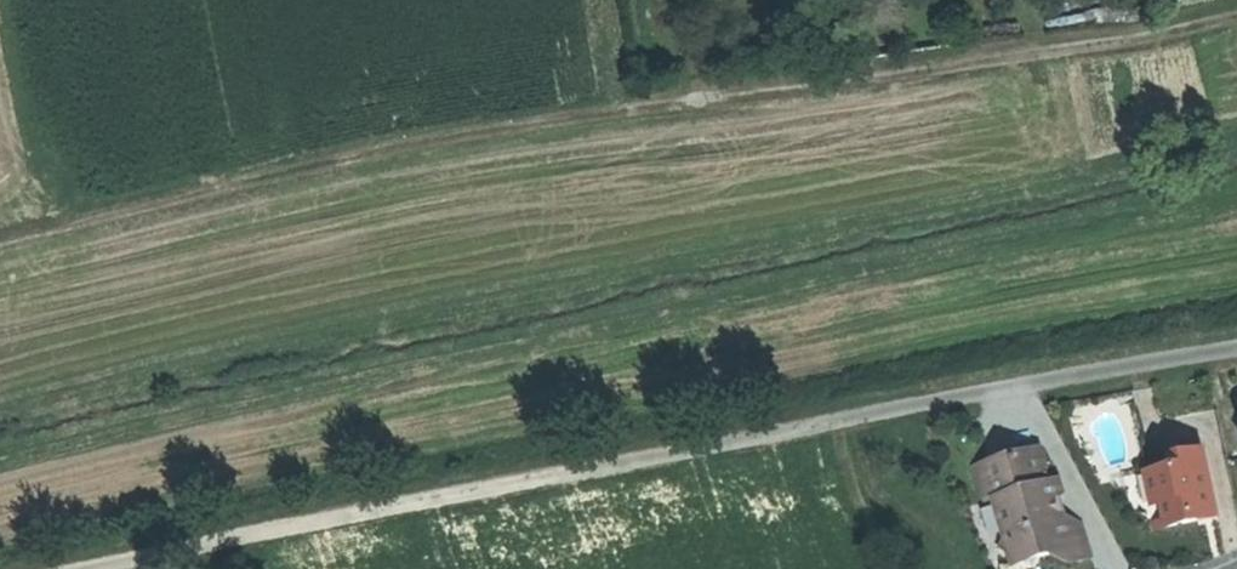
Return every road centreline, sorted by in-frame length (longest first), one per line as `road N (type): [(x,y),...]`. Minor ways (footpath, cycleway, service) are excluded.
road 1 (track): [(0,242),(471,127),(1155,35),(1236,14)]
road 2 (track): [(91,568),(985,391)]
road 3 (residential): [(1236,353),(985,391)]

